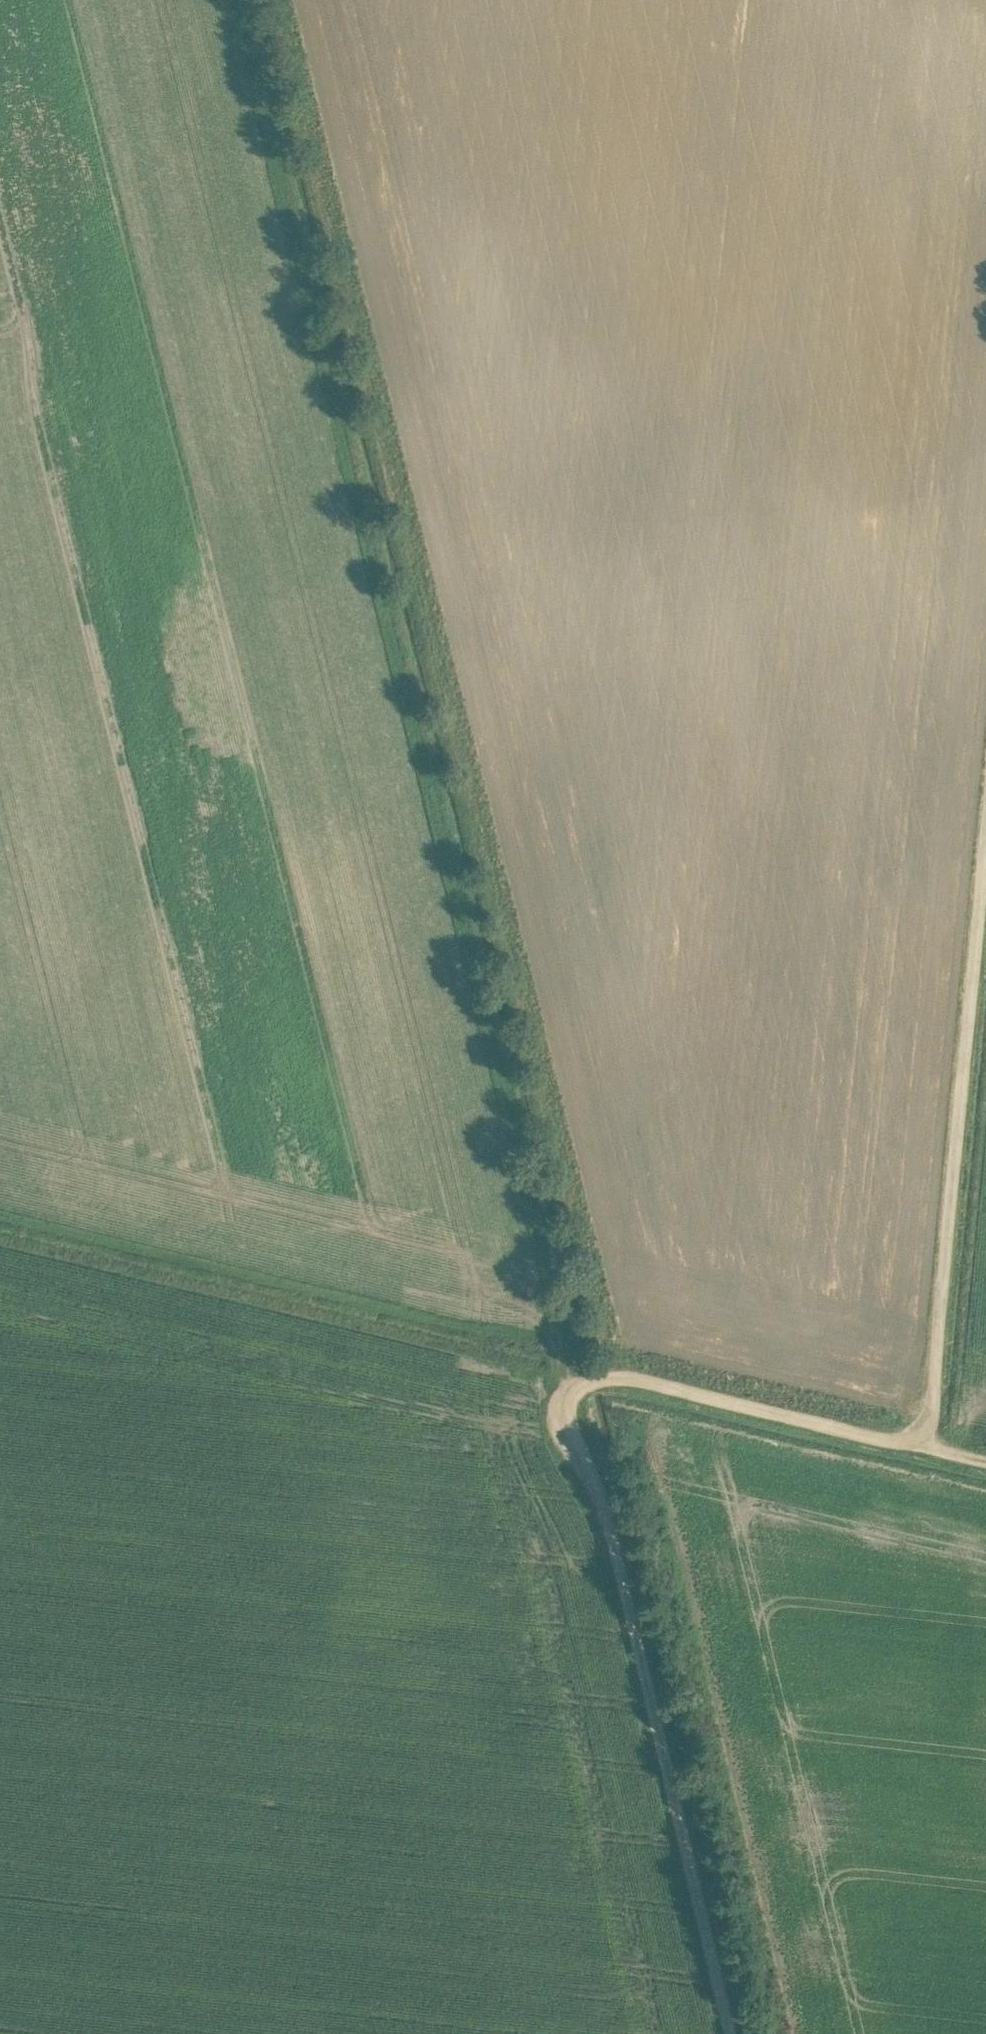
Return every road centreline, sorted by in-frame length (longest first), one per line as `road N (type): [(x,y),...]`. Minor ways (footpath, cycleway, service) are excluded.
road 1 (track): [(985,825),(924,1445),(606,1378),(573,1391),(565,1409),(619,1554),(727,2033)]

